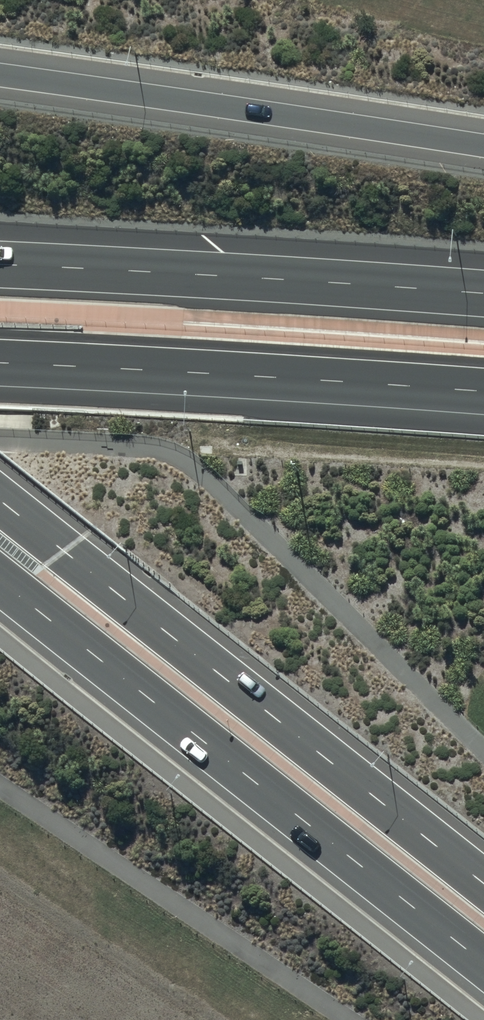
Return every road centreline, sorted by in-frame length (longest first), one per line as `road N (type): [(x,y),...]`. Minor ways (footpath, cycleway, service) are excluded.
road 1 (secondary): [(483,968),(0,580)]
road 2 (secondary): [(0,498),(483,885)]
road 3 (motorway): [(0,75),(483,146)]
road 4 (motorway): [(483,392),(0,362)]
road 5 (motorway): [(0,264),(483,293)]

